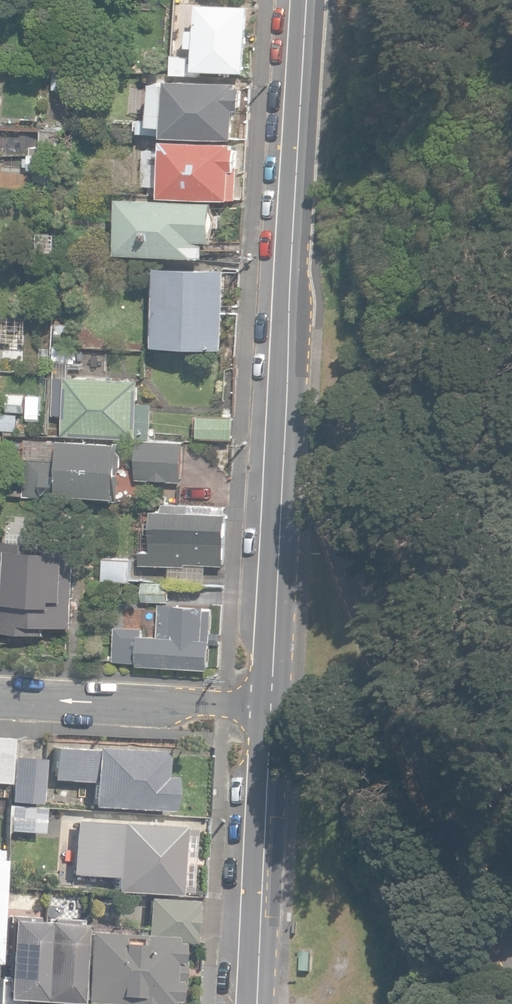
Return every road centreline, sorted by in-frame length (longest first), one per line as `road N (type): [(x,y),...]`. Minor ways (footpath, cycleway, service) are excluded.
road 1 (tertiary): [(272,701),(308,0)]
road 2 (tertiary): [(256,1003),(272,701)]
road 3 (residential): [(272,701),(0,695)]

